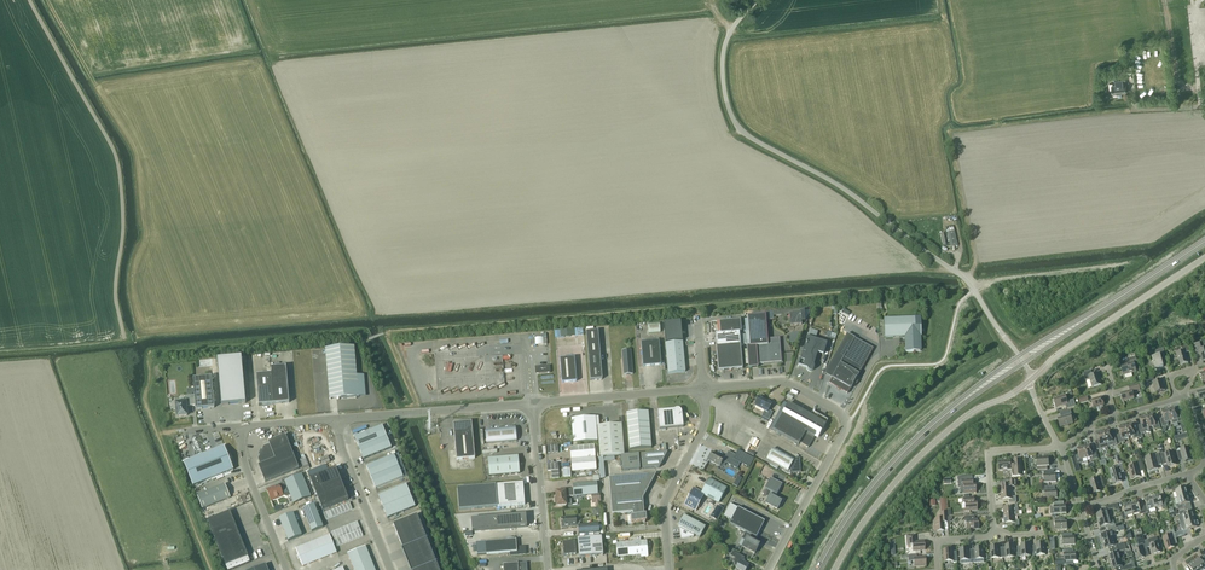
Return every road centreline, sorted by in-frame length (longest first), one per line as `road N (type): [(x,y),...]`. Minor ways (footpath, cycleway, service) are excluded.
road 1 (unclassified): [(1019,356),(967,280),(847,192),(737,127),(723,55),(731,31),(757,0)]
road 2 (unclassified): [(704,388),(787,383),(845,419),(769,569)]
road 3 (unclassified): [(834,569),(919,457),(973,411),(1030,381)]
road 4 (unclassified): [(1030,381),(1204,258)]
road 5 (primary): [(818,569),(880,477),(949,411)]
road 6 (unclassified): [(338,419),(534,403)]
road 7 (unclassified): [(669,569),(664,503),(704,423),(704,388)]
road 8 (unclassified): [(534,403),(704,388)]
road 9 (unclassified): [(548,569),(534,403)]
road 10 (unclassified): [(390,569),(345,457),(338,419)]
road 11 (unclassified): [(239,426),(247,471),(287,569)]
road 12 (residential): [(992,530),(987,452),(1059,447)]
road 13 (residential): [(1115,416),(1186,396),(1204,462)]

